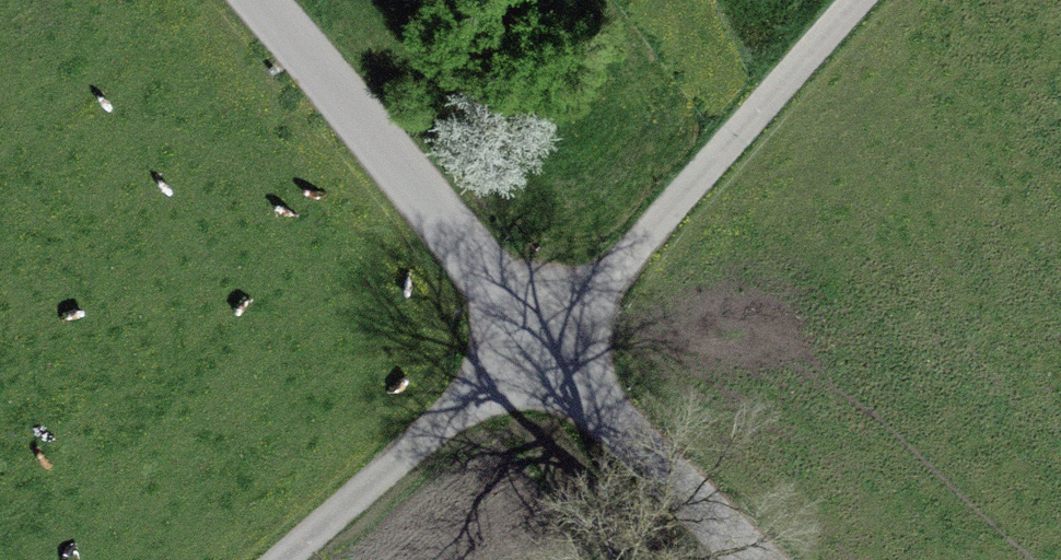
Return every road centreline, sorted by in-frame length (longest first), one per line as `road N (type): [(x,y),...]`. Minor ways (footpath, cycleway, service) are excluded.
road 1 (unclassified): [(759,559),(550,352),(255,0)]
road 2 (track): [(867,0),(550,352)]
road 3 (track): [(305,559),(550,352)]

